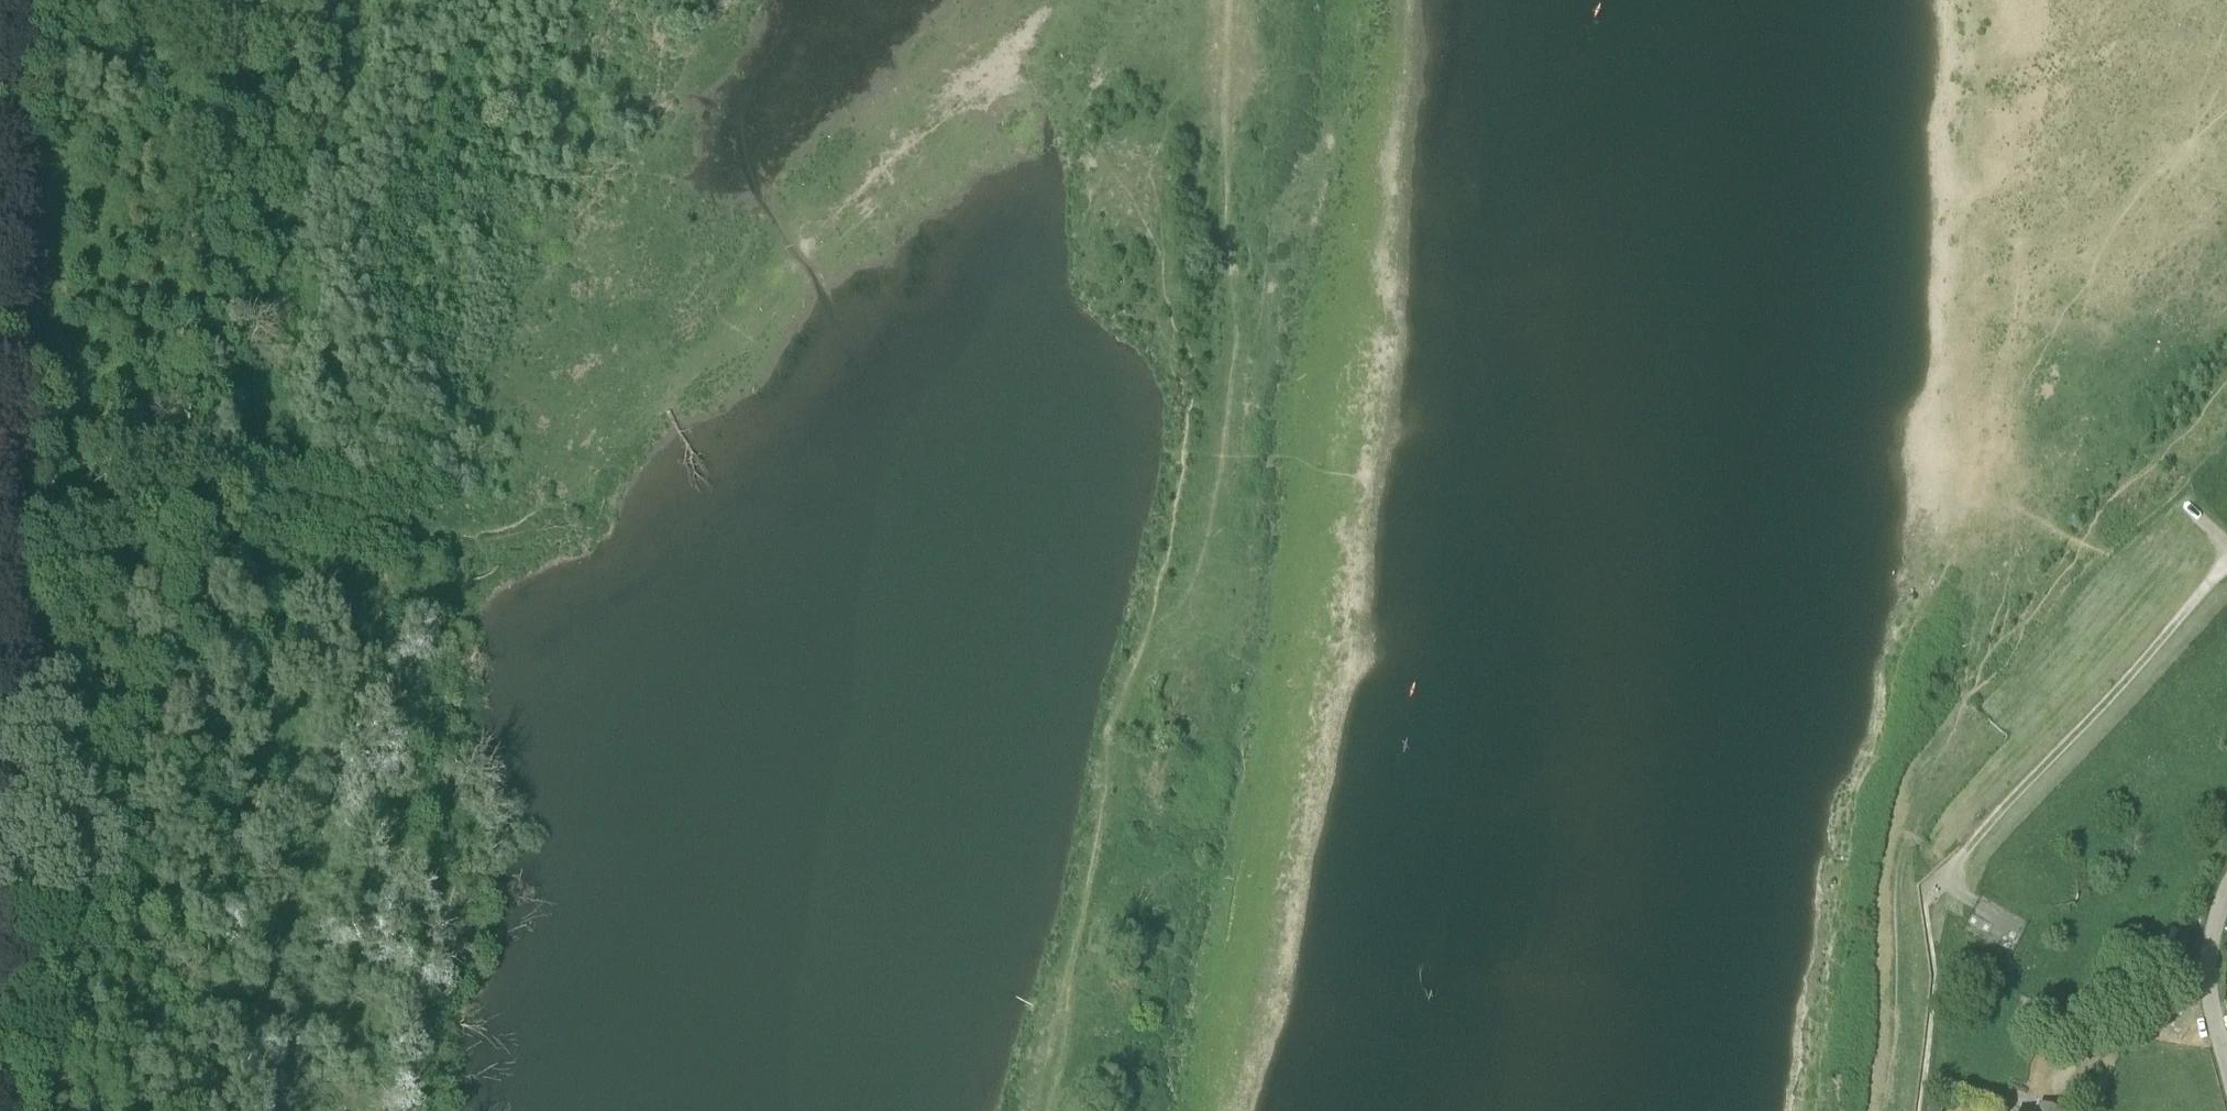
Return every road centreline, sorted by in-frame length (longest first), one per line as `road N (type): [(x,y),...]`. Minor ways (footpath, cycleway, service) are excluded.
road 1 (track): [(1926,885),(2226,553)]
road 2 (residential): [(2226,1069),(2209,962),(2226,888)]

